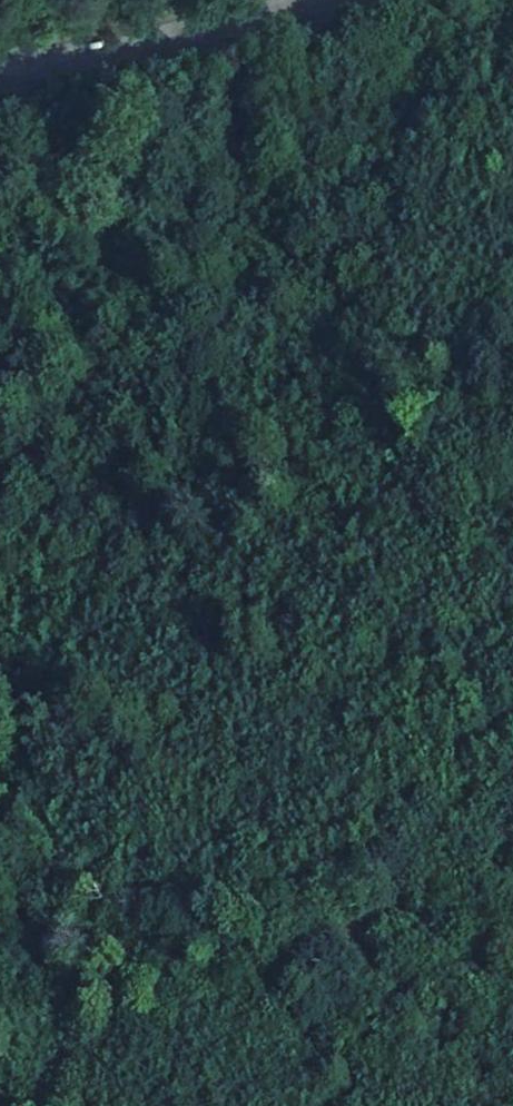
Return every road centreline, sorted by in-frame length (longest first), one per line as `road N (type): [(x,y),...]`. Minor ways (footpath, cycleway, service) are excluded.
road 1 (secondary): [(0,74),(331,0)]

